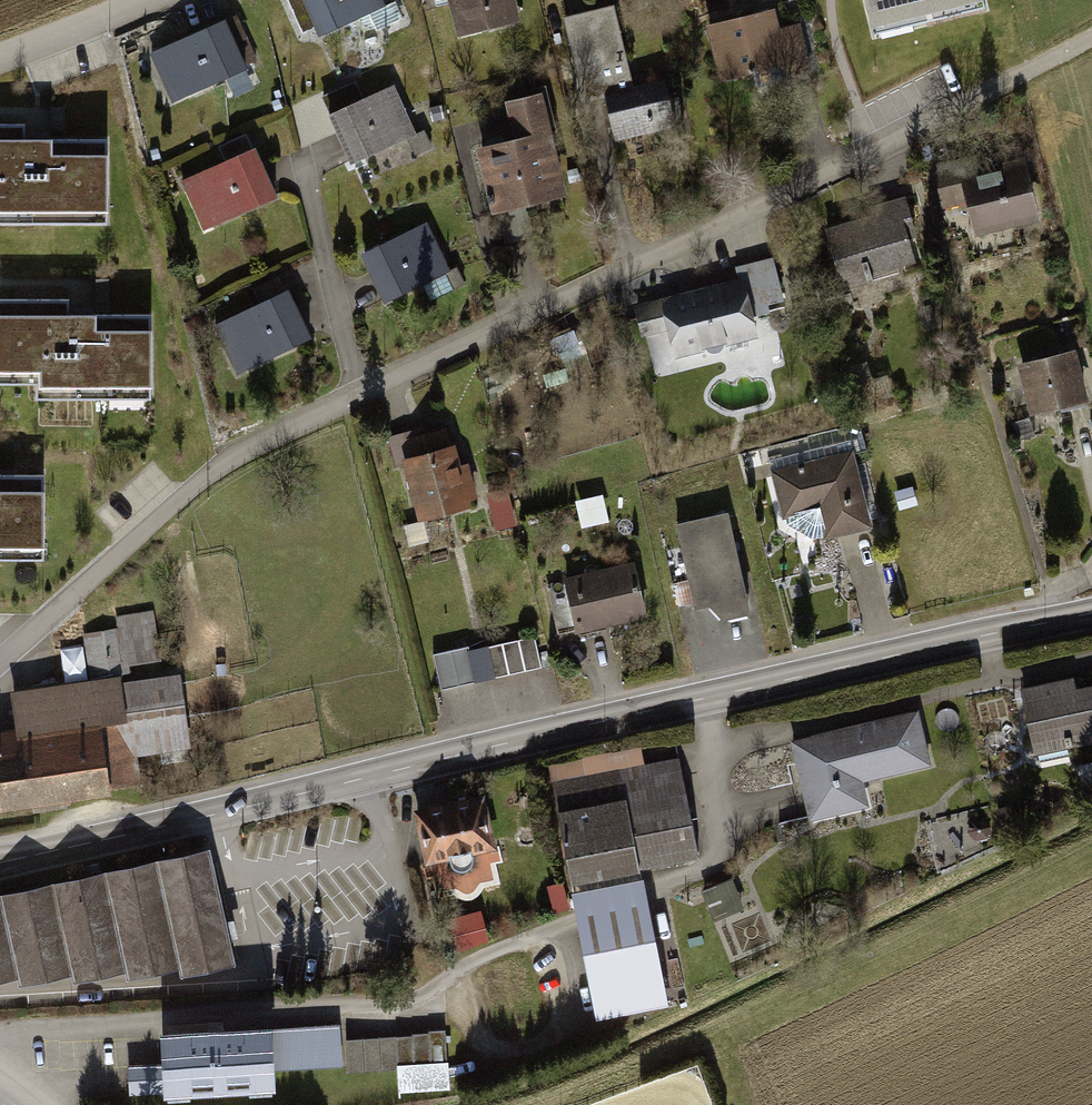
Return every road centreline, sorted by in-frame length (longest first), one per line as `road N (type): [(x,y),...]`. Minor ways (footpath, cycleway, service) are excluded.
road 1 (residential): [(1091,37),(249,447),(190,490),(0,662)]
road 2 (tertiary): [(0,860),(1091,613)]
road 3 (residential): [(0,53),(142,0)]

